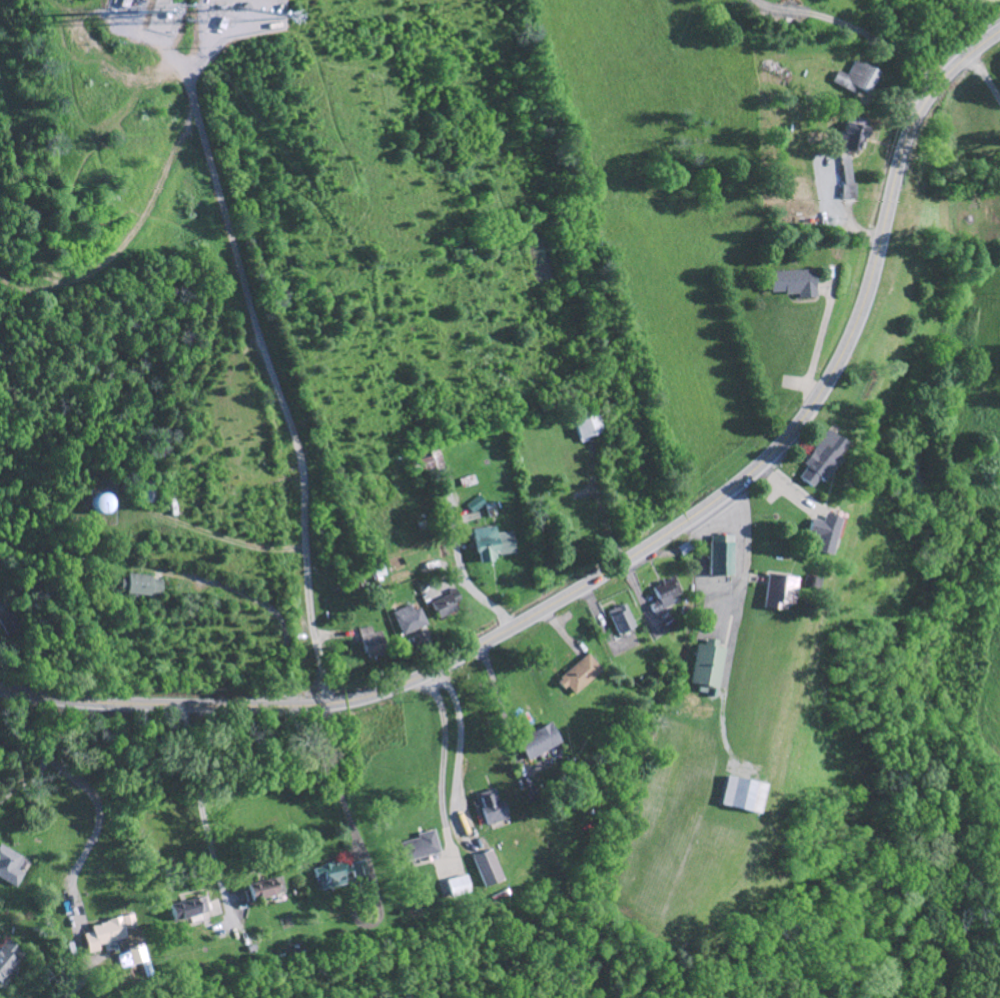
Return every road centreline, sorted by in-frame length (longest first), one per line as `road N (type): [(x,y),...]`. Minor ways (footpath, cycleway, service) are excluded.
road 1 (secondary): [(0,687),(114,704),(331,704),(427,673),(640,553),(750,473),(818,396),(870,282),(913,129),(967,57)]
road 2 (residential): [(331,704),(315,635),(304,477),(184,68)]
road 3 (track): [(0,262),(12,276),(48,279),(90,267),(121,242),(196,107)]
road 4 (residential): [(0,801),(38,780),(44,758),(40,737),(0,711)]

